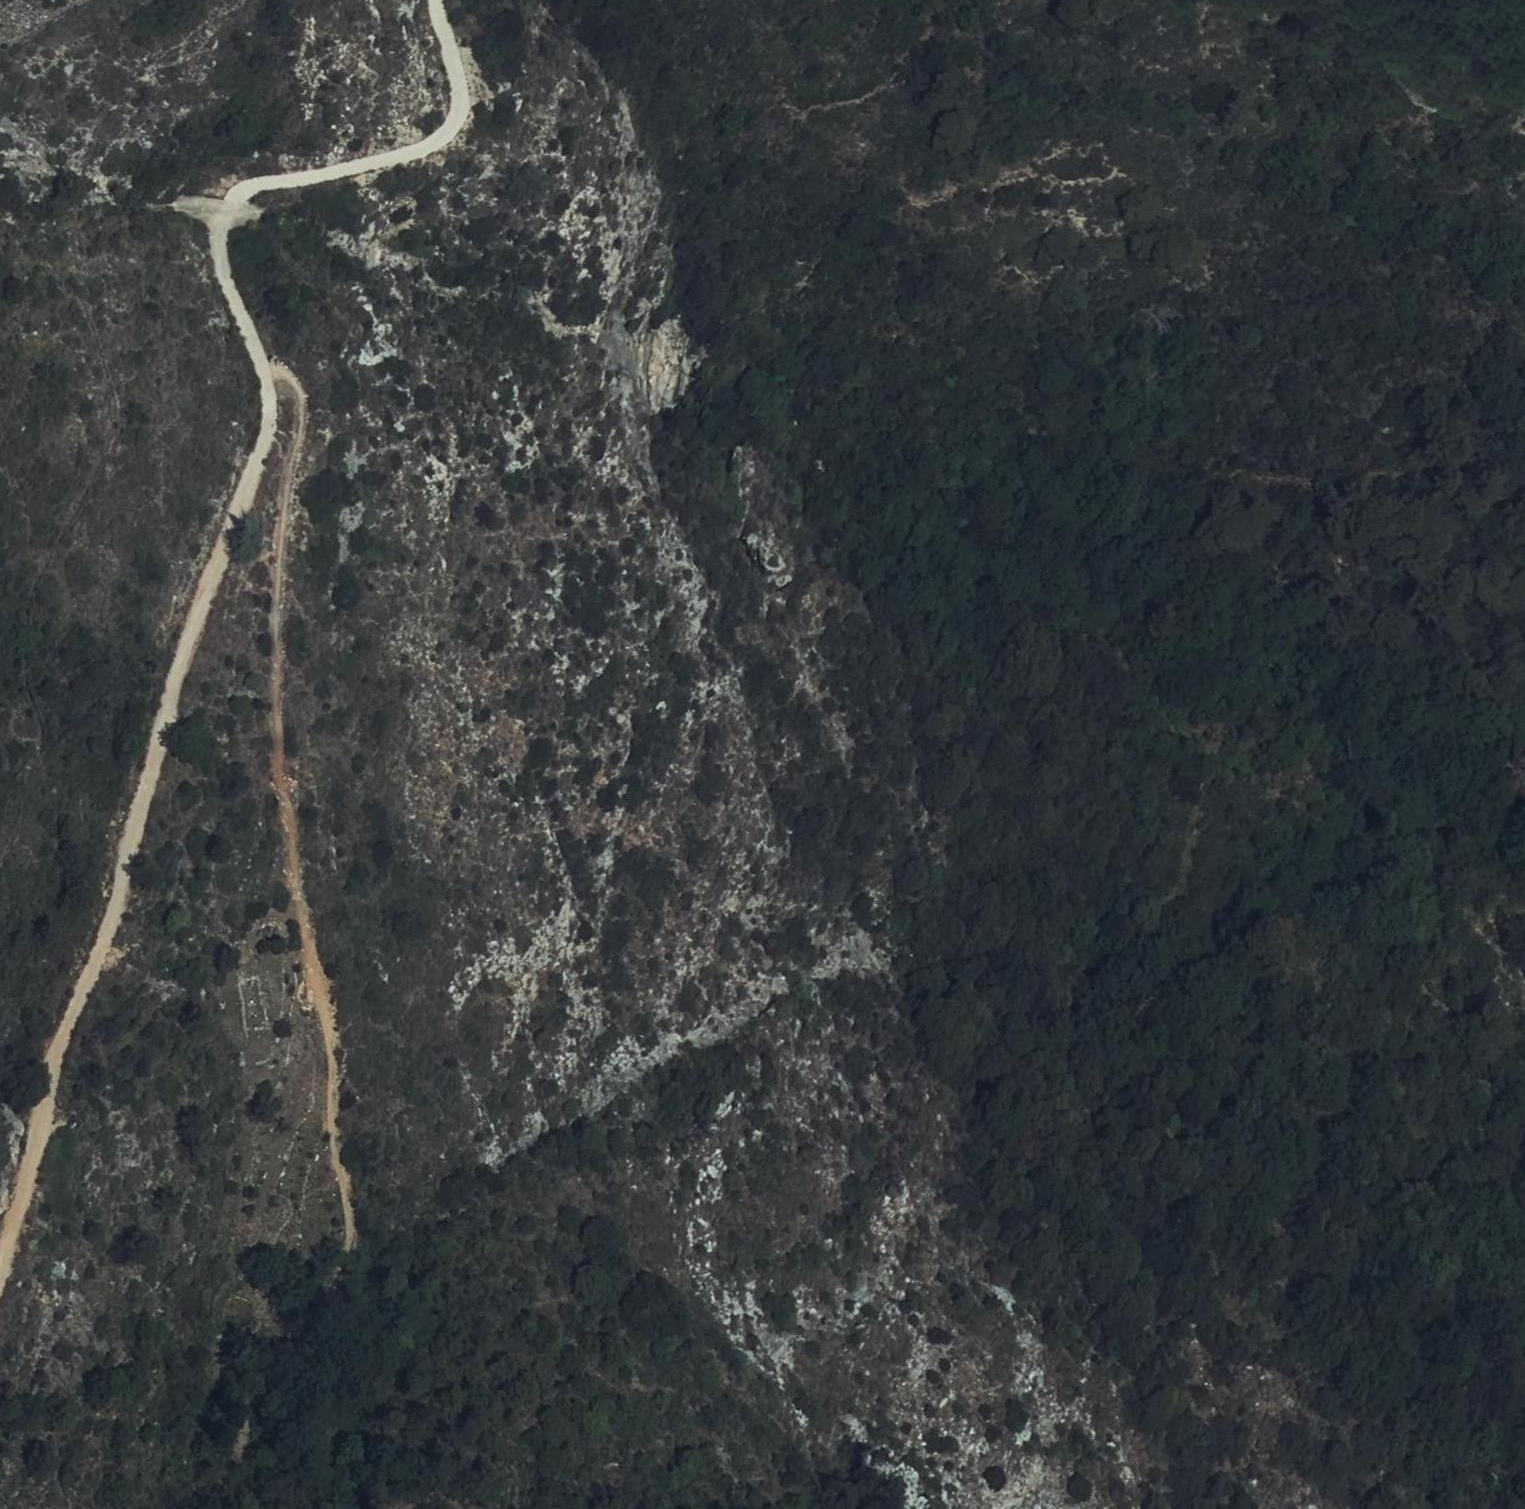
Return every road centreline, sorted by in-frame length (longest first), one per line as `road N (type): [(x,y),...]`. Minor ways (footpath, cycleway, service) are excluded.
road 1 (track): [(266,375),(270,438),(180,671),(110,945),(58,1066),(31,1197),(0,1282)]
road 2 (track): [(434,0),(461,85),(460,121),(442,140),(263,187),(236,203),(224,270),(266,375)]

